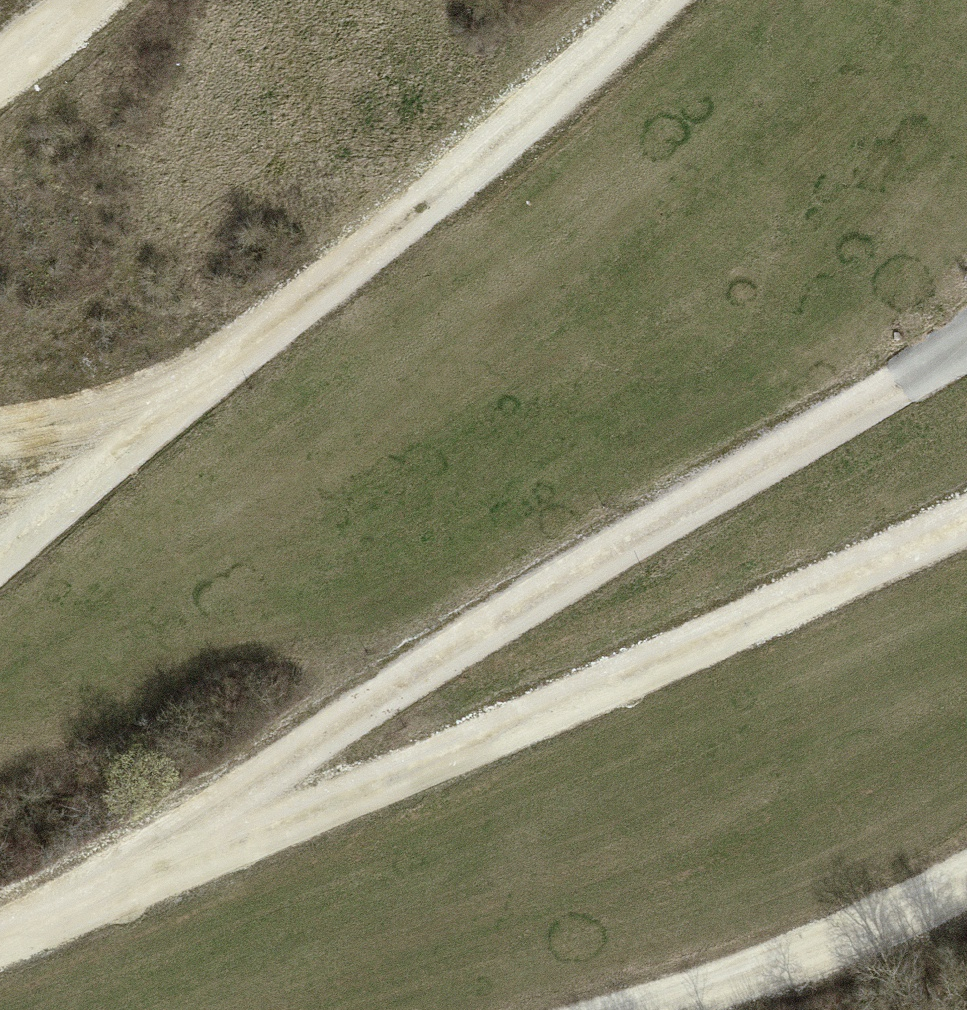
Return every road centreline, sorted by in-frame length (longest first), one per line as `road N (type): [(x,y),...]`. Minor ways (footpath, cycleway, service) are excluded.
road 1 (track): [(0,939),(966,532)]
road 2 (track): [(966,347),(665,518),(308,746),(161,870)]
road 3 (track): [(0,554),(660,0)]
road 4 (track): [(649,1009),(828,949),(966,877)]
road 5 (track): [(174,409),(0,434)]

